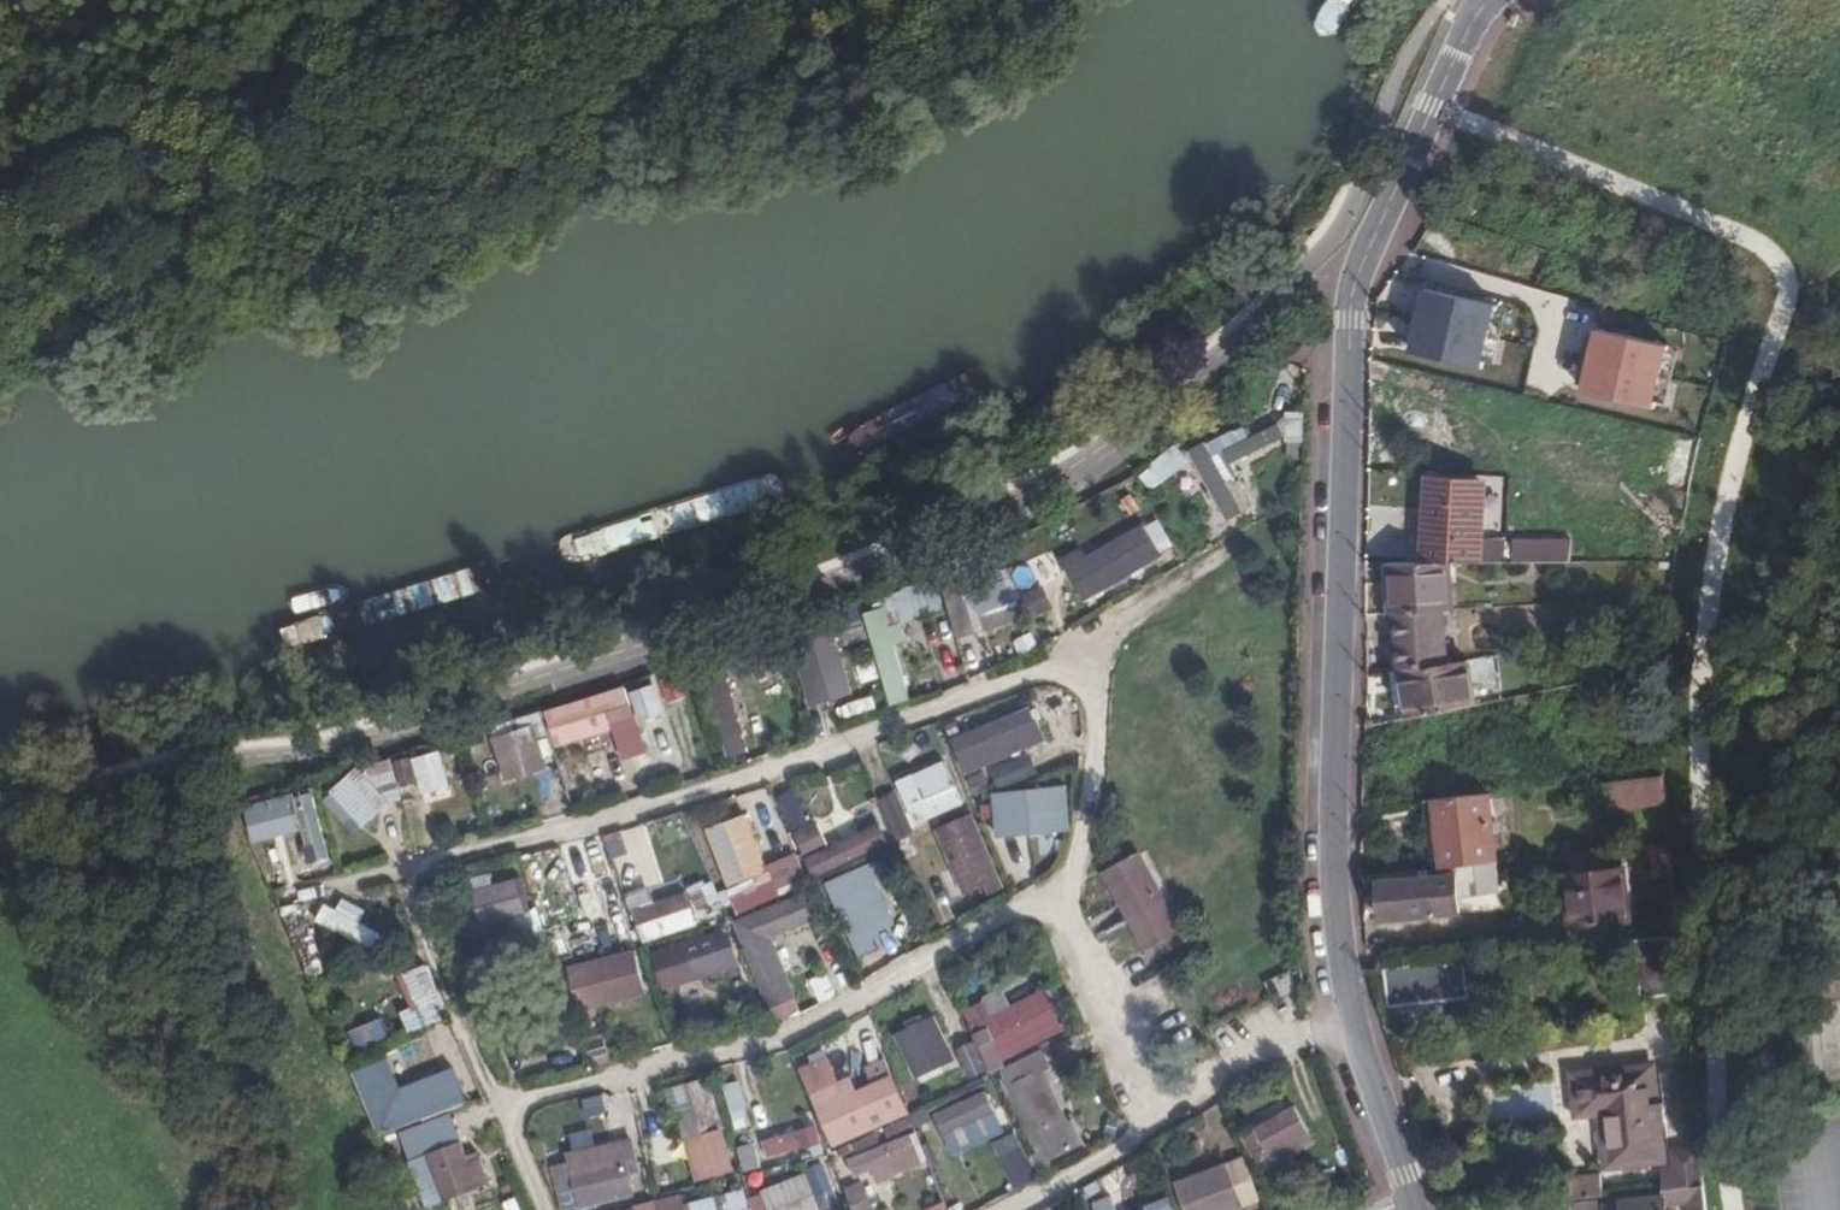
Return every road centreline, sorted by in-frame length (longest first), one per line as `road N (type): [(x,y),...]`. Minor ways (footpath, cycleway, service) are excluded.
road 1 (residential): [(405,868),(799,757),(991,686),(1080,643)]
road 2 (residential): [(504,1109),(561,1084),(747,1047),(821,1017),(1007,909),(1055,903)]
road 3 (residential): [(1353,1020),(1333,872),(1344,474)]
road 4 (residential): [(1344,474),(1350,319),(1367,251),(1483,0)]
road 5 (residential): [(1080,643),(1344,474)]
road 6 (residential): [(1055,903),(1087,789),(1080,643)]
road 7 (residential): [(504,1109),(456,1010),(405,868)]
road 8 (track): [(219,80),(0,171)]
road 9 (residential): [(1148,1112),(1055,903)]
road 10 (residential): [(1353,1020),(1225,1064),(1148,1112)]
road 11 (residential): [(1413,1209),(1353,1020)]
road 12 (track): [(398,0),(219,80)]
road 13 (residential): [(1148,1112),(1111,1148),(1003,1209)]

